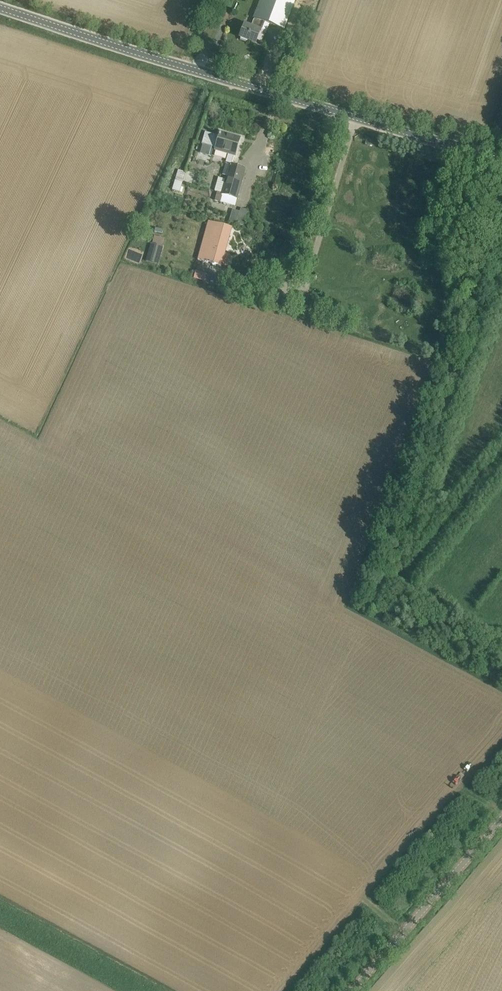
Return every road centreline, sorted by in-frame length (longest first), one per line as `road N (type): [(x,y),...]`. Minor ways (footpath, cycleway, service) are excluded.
road 1 (tertiary): [(501,162),(0,7)]
road 2 (unclassified): [(352,990),(501,819)]

